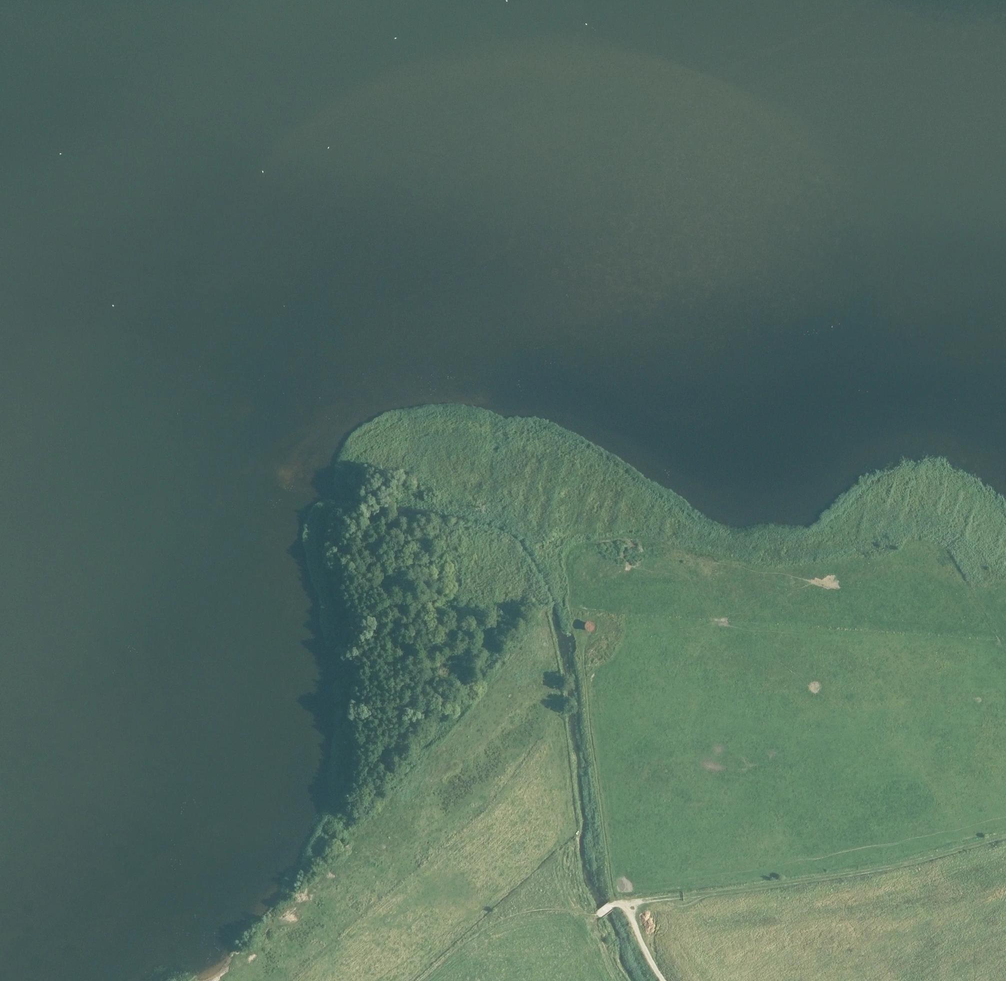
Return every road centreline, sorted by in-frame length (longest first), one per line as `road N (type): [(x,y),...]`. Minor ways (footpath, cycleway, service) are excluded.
road 1 (track): [(627,904),(891,866),(1005,835)]

